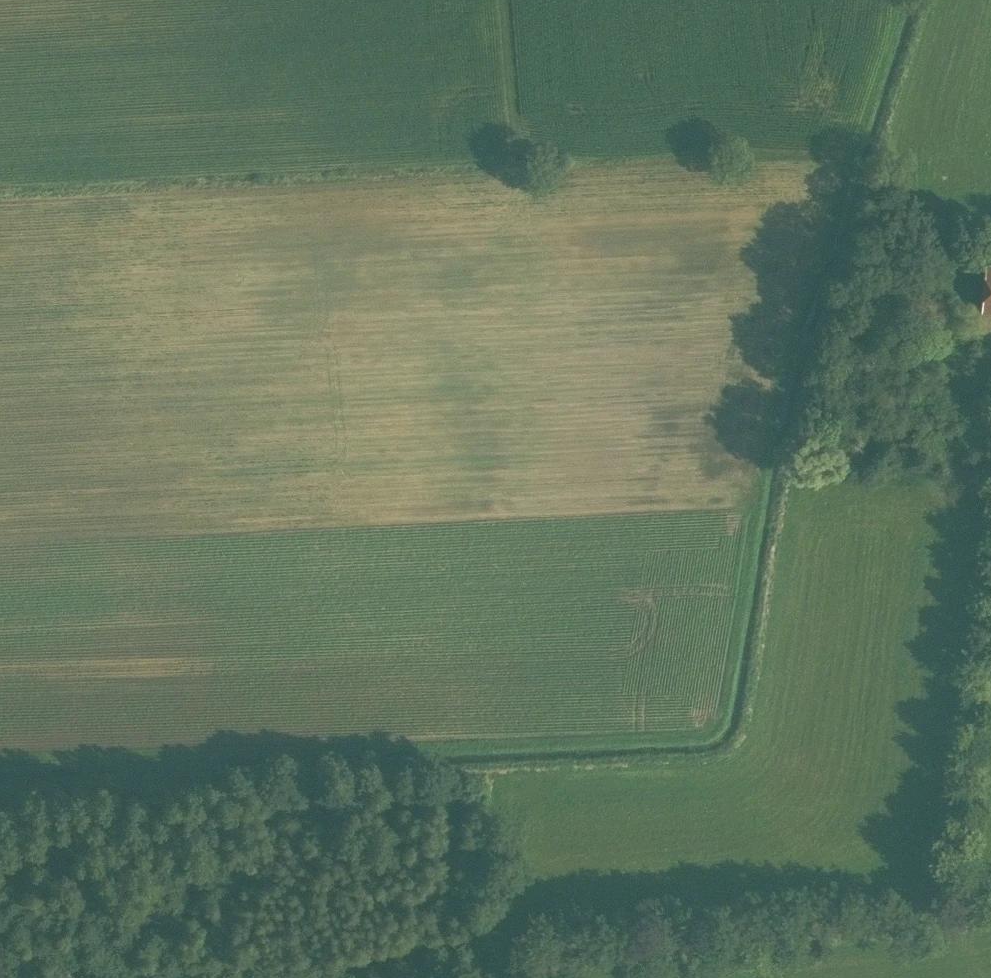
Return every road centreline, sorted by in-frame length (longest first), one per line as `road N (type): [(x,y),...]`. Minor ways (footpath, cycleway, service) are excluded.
road 1 (track): [(282,977),(990,914)]
road 2 (track): [(926,920),(938,883),(990,501)]

